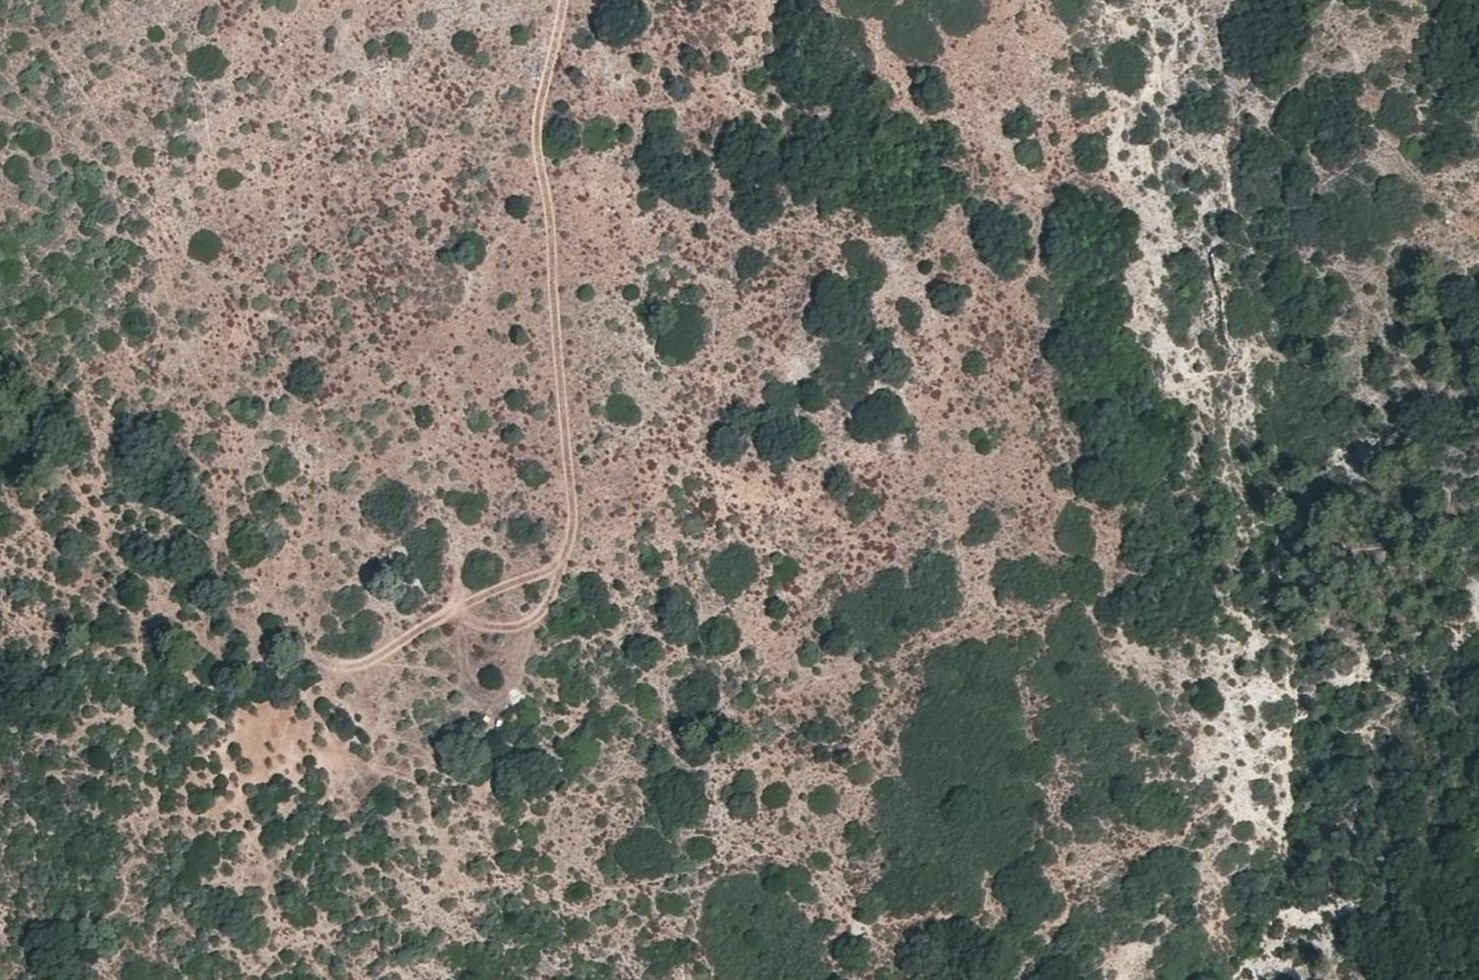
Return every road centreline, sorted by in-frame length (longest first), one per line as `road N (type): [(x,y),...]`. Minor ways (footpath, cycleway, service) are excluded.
road 1 (track): [(562,0),(537,121),(569,475),(566,557),(350,667),(314,653)]

